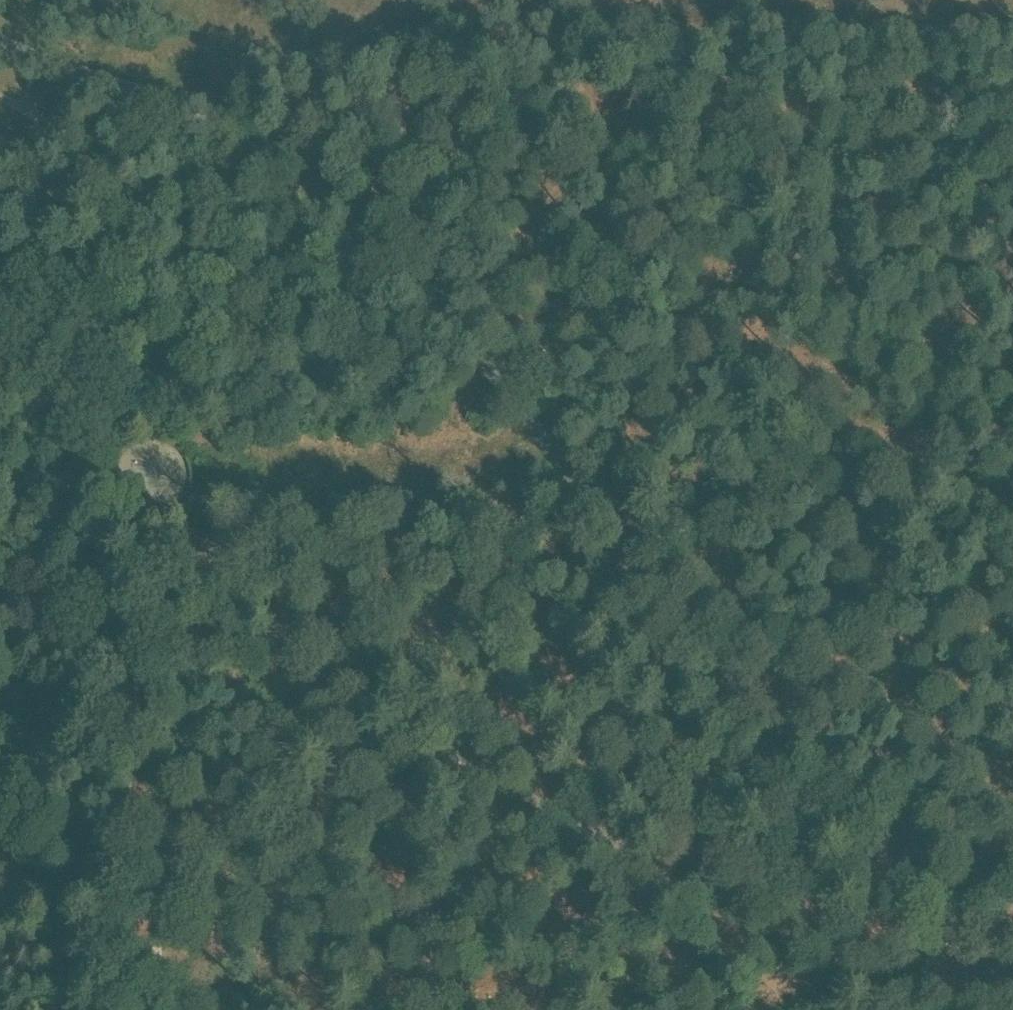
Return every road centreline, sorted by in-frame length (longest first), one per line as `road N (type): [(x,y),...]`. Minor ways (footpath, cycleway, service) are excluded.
road 1 (unclassified): [(0,43),(219,113),(282,158),(491,372),(694,647),(867,809),(926,879),(988,1009)]
road 2 (track): [(160,544),(164,709),(141,759),(143,869),(154,929),(148,1009)]
road 3 (track): [(243,131),(229,220),(192,316),(150,390)]

